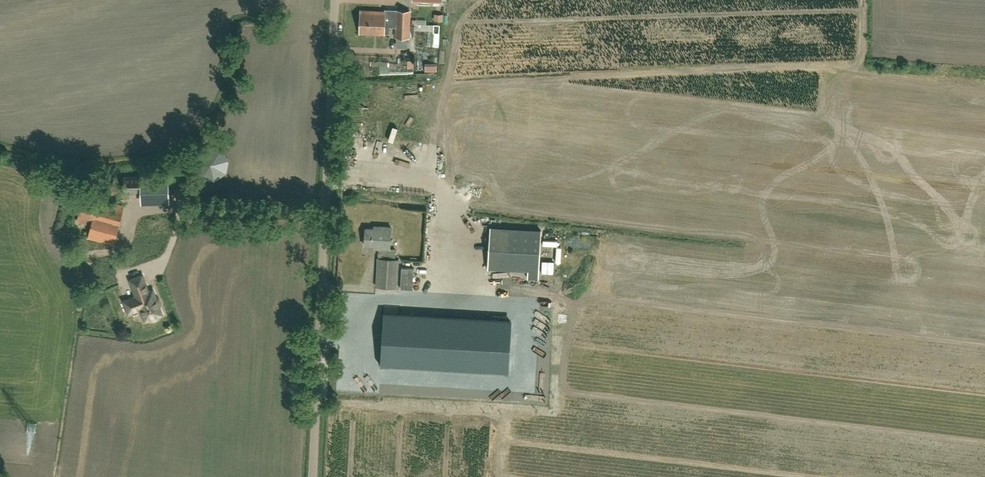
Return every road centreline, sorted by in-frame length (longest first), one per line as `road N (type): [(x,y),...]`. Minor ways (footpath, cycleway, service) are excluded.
road 1 (unclassified): [(313,476),(336,0)]

